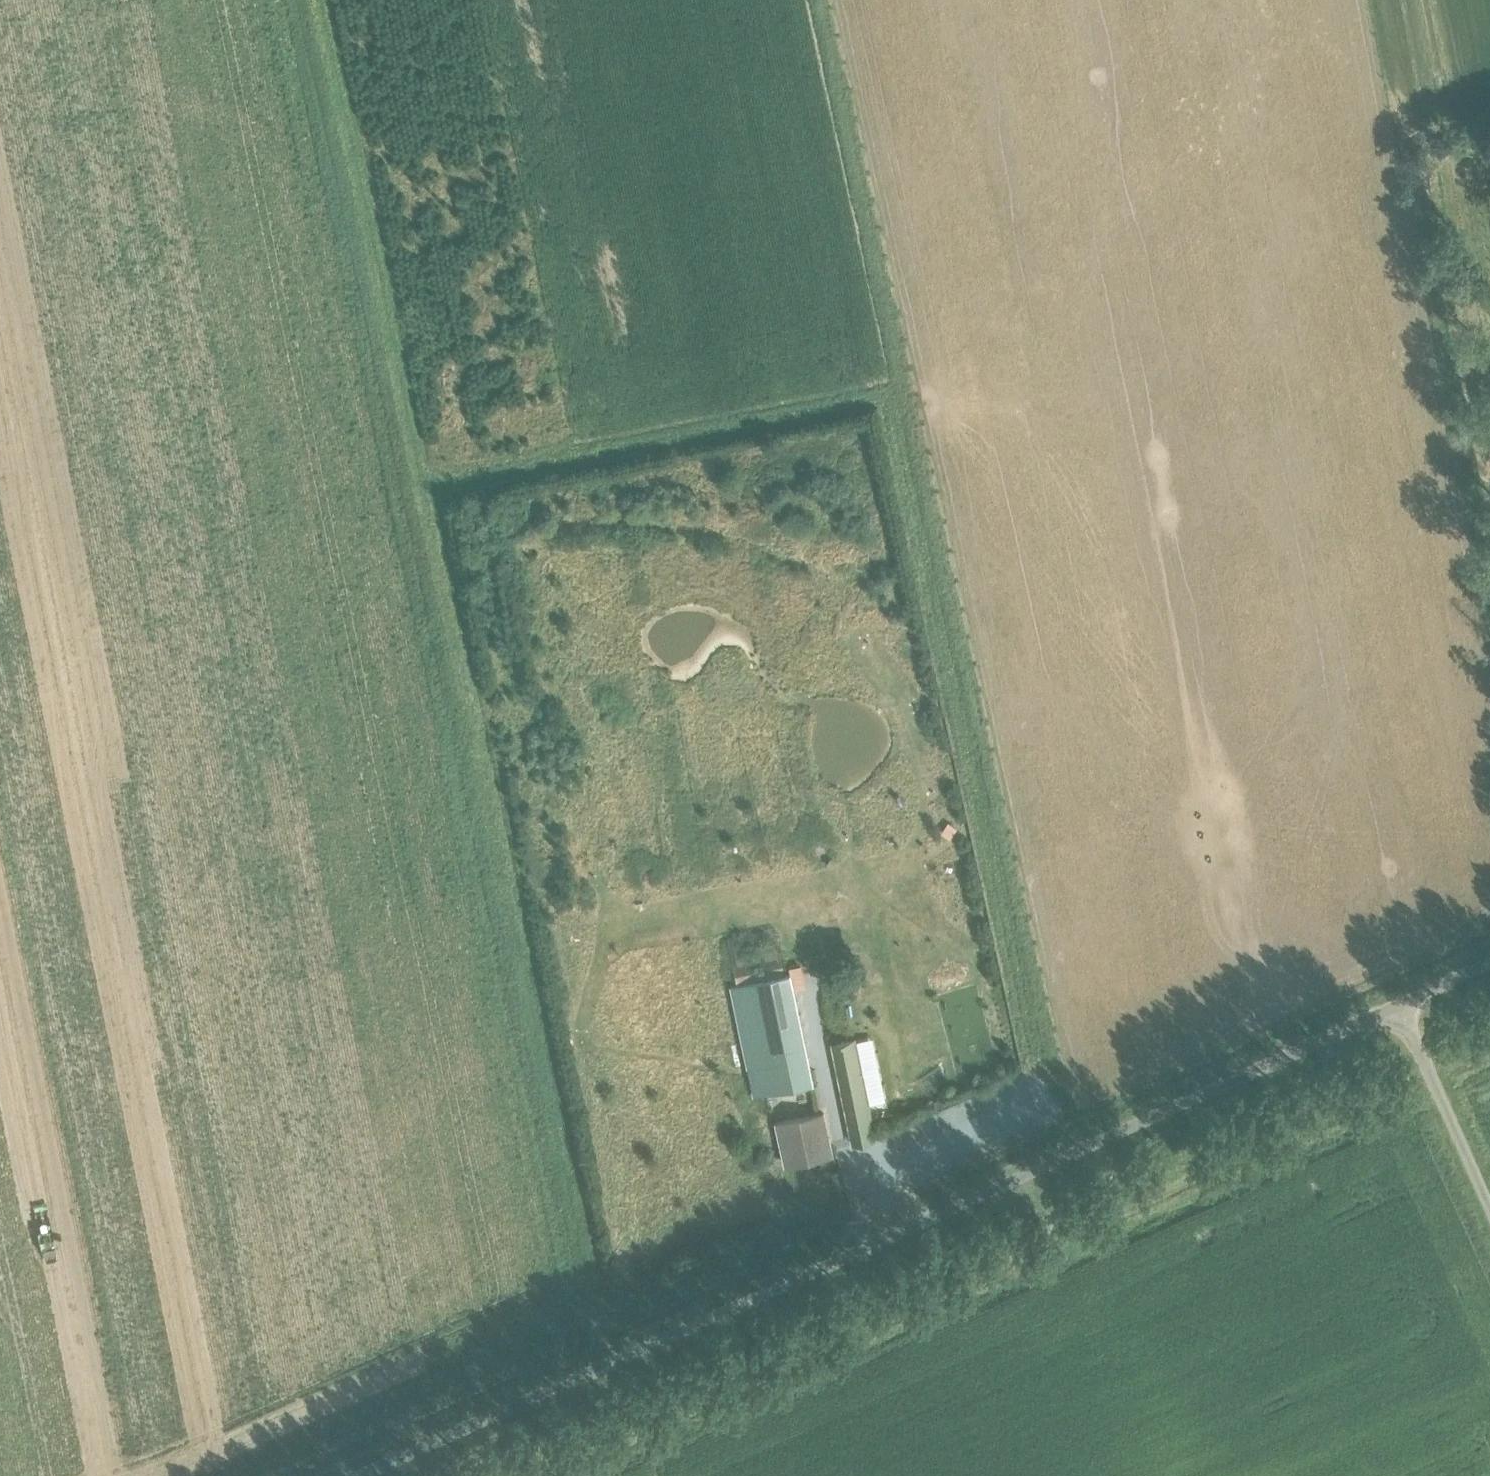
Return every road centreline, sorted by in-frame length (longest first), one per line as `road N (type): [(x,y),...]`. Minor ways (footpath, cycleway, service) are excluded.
road 1 (unclassified): [(331,1475),(1396,998)]
road 2 (unclassified): [(1489,1208),(1396,998)]

